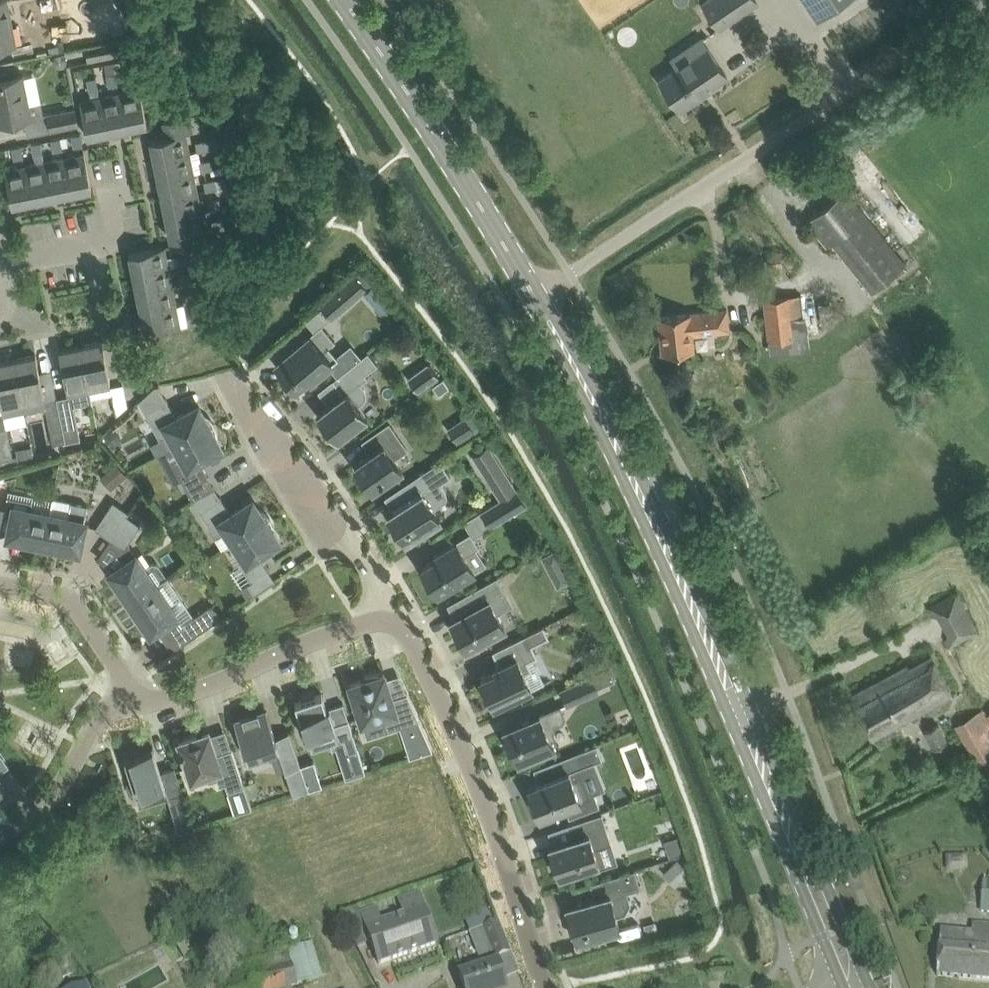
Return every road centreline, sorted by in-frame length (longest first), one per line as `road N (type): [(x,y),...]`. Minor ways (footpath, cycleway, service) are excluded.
road 1 (tertiary): [(856,987),(652,516),(536,299)]
road 2 (residential): [(551,987),(411,636),(392,620)]
road 3 (unclassified): [(536,299),(848,89)]
road 4 (tertiary): [(536,299),(333,0)]
road 5 (residential): [(392,620),(366,562),(230,374)]
road 6 (residential): [(136,690),(150,704),(370,618),(392,620)]
road 7 (residential): [(136,690),(105,710),(56,794),(0,834)]
road 8 (track): [(848,89),(978,0)]
road 9 (residential): [(0,586),(66,599),(119,665)]

